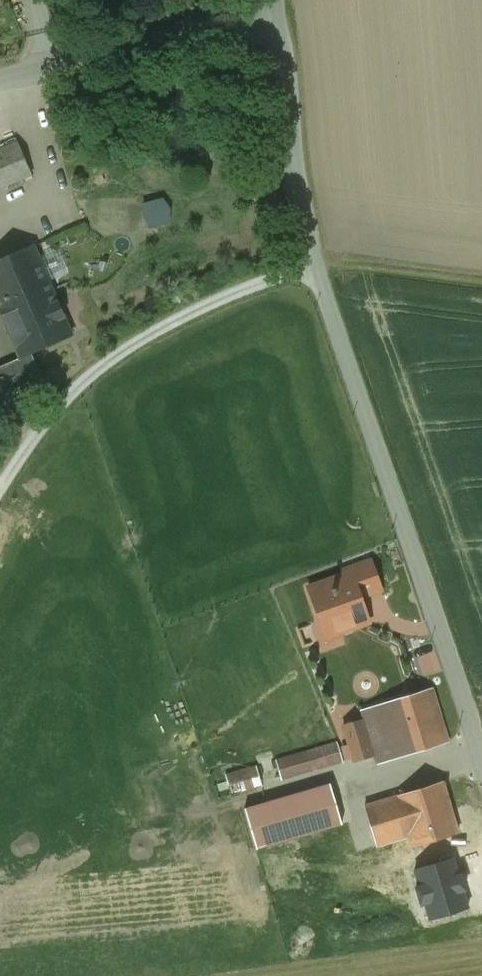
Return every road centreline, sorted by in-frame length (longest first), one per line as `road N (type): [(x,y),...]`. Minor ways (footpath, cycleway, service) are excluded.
road 1 (unclassified): [(275,23),(314,256),(481,755)]
road 2 (unclassified): [(275,23),(0,80)]

